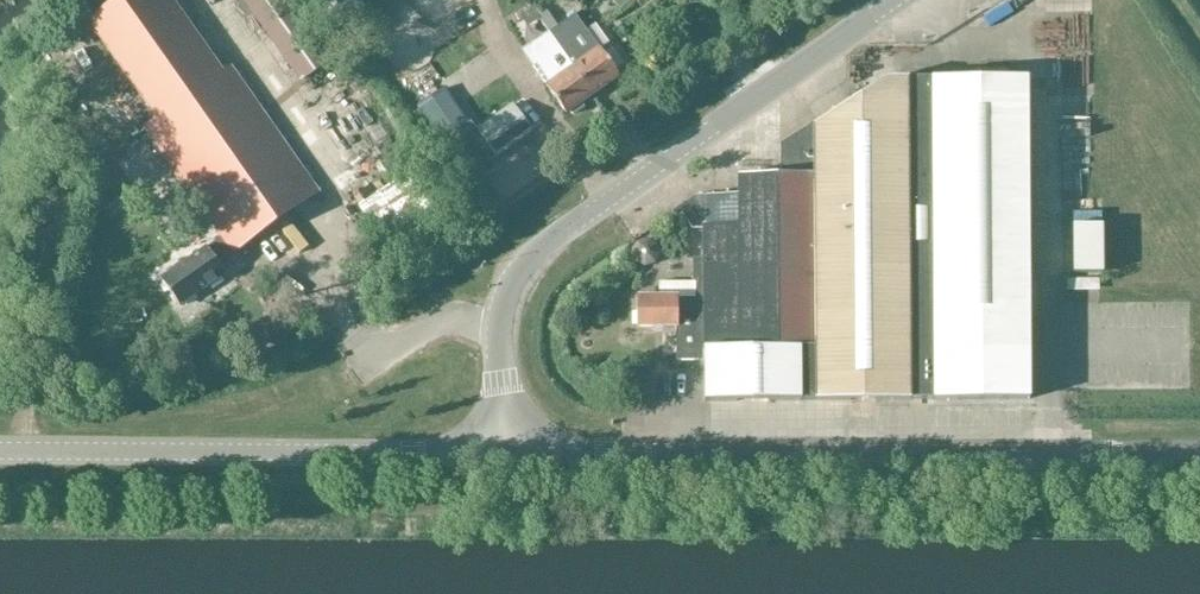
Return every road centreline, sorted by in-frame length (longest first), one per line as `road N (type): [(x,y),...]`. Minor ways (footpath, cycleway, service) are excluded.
road 1 (unclassified): [(500,451),(1199,452)]
road 2 (unclassified): [(499,325),(508,284),(535,253),(891,0)]
road 3 (unclassified): [(0,452),(500,451)]
road 4 (unclassified): [(499,325),(442,324),(358,371)]
road 5 (unclassified): [(500,451),(499,325)]

